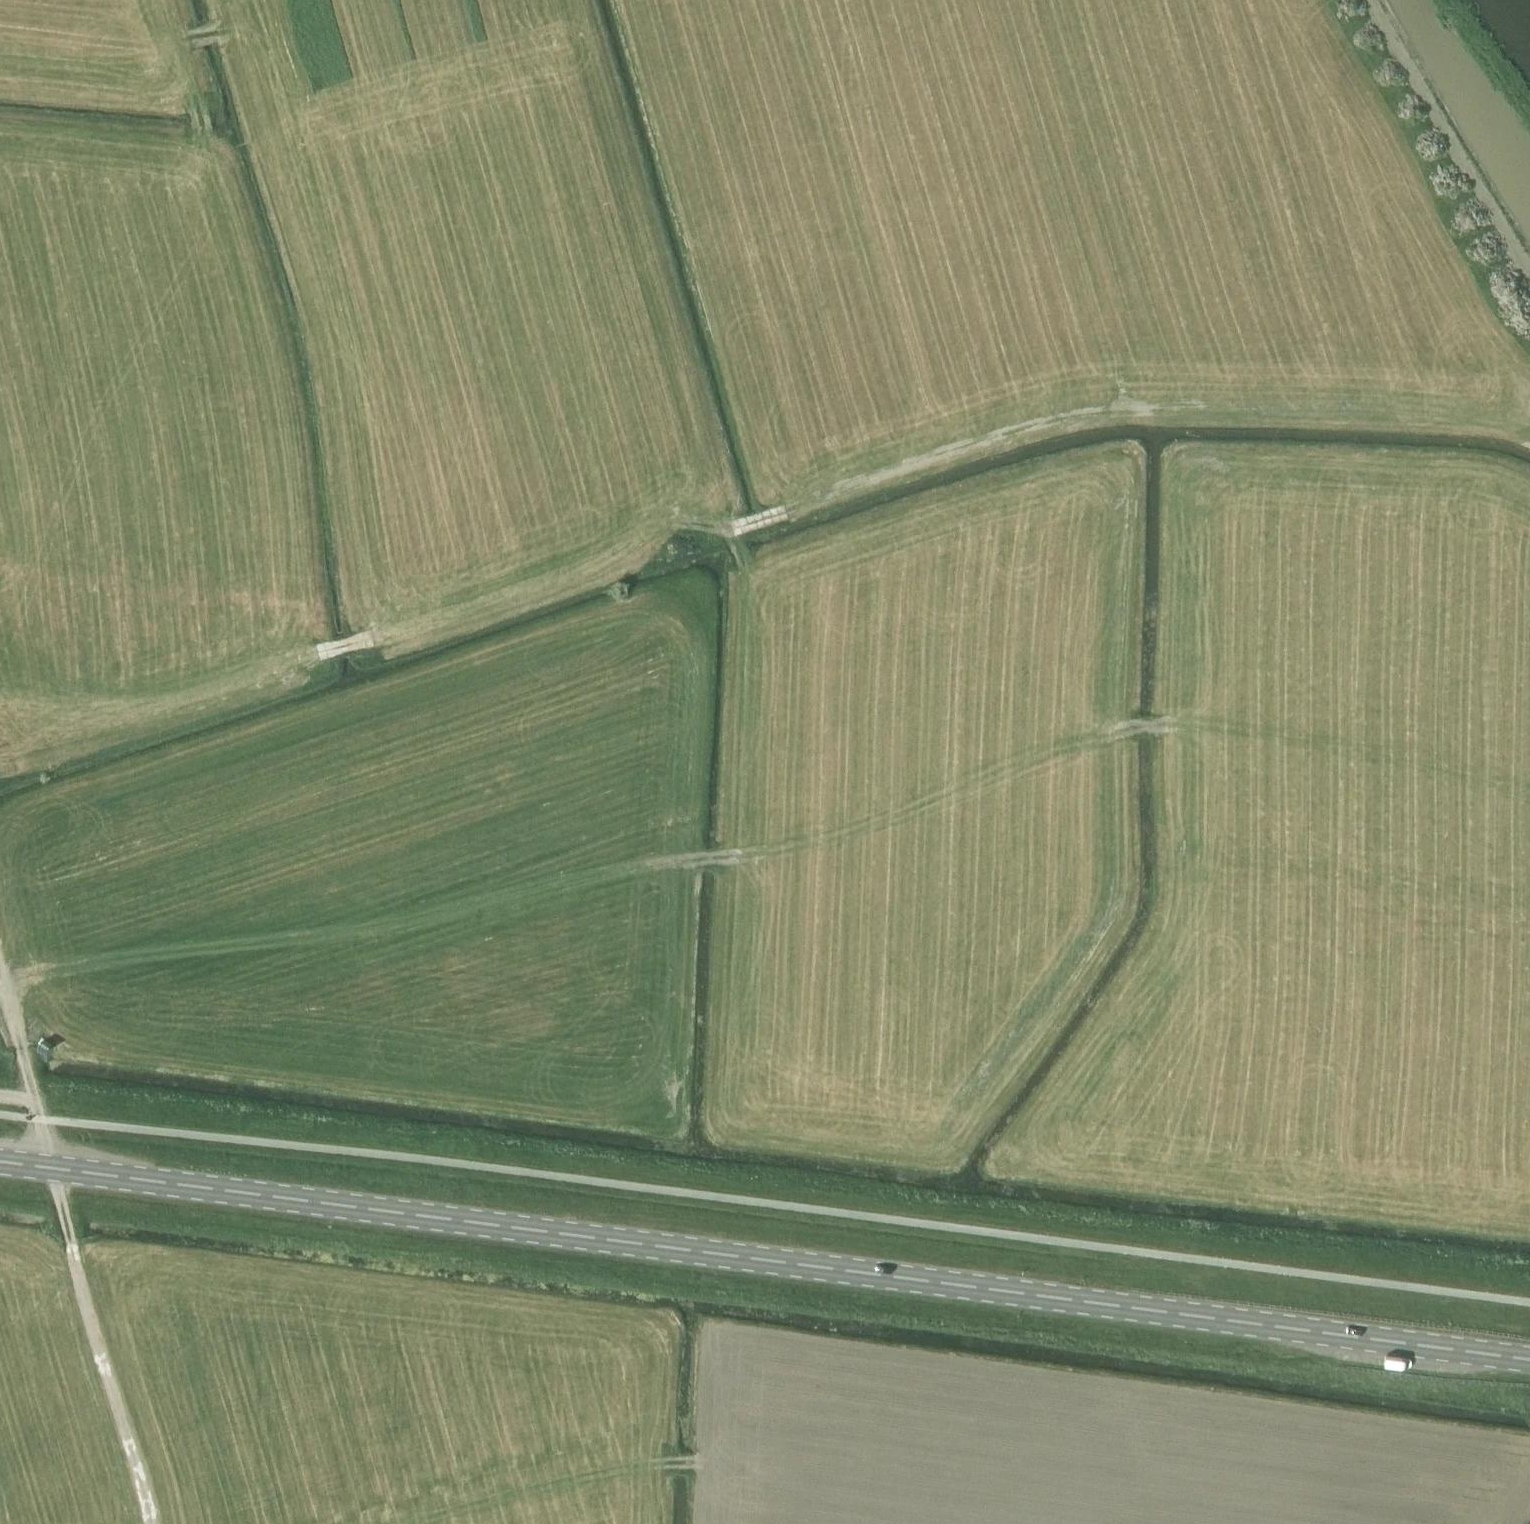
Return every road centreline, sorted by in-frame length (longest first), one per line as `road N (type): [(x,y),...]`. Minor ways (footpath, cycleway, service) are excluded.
road 1 (primary): [(52,1167),(1529,1358)]
road 2 (track): [(153,1523),(52,1167)]

